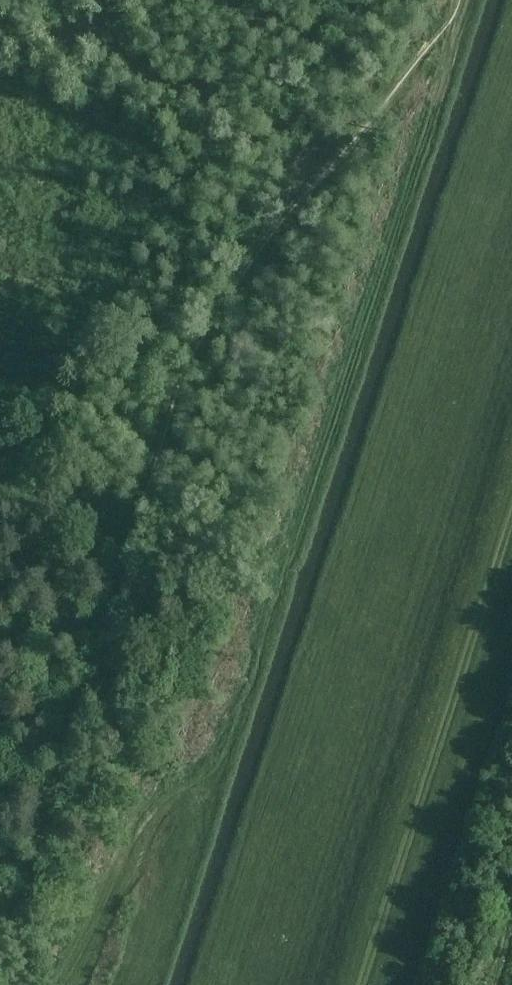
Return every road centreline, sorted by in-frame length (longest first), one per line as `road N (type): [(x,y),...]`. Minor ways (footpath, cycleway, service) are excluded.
road 1 (track): [(465,0),(459,18),(255,255),(177,392),(13,907),(4,984)]
road 2 (track): [(459,18),(301,533),(199,796),(164,806),(69,984)]

